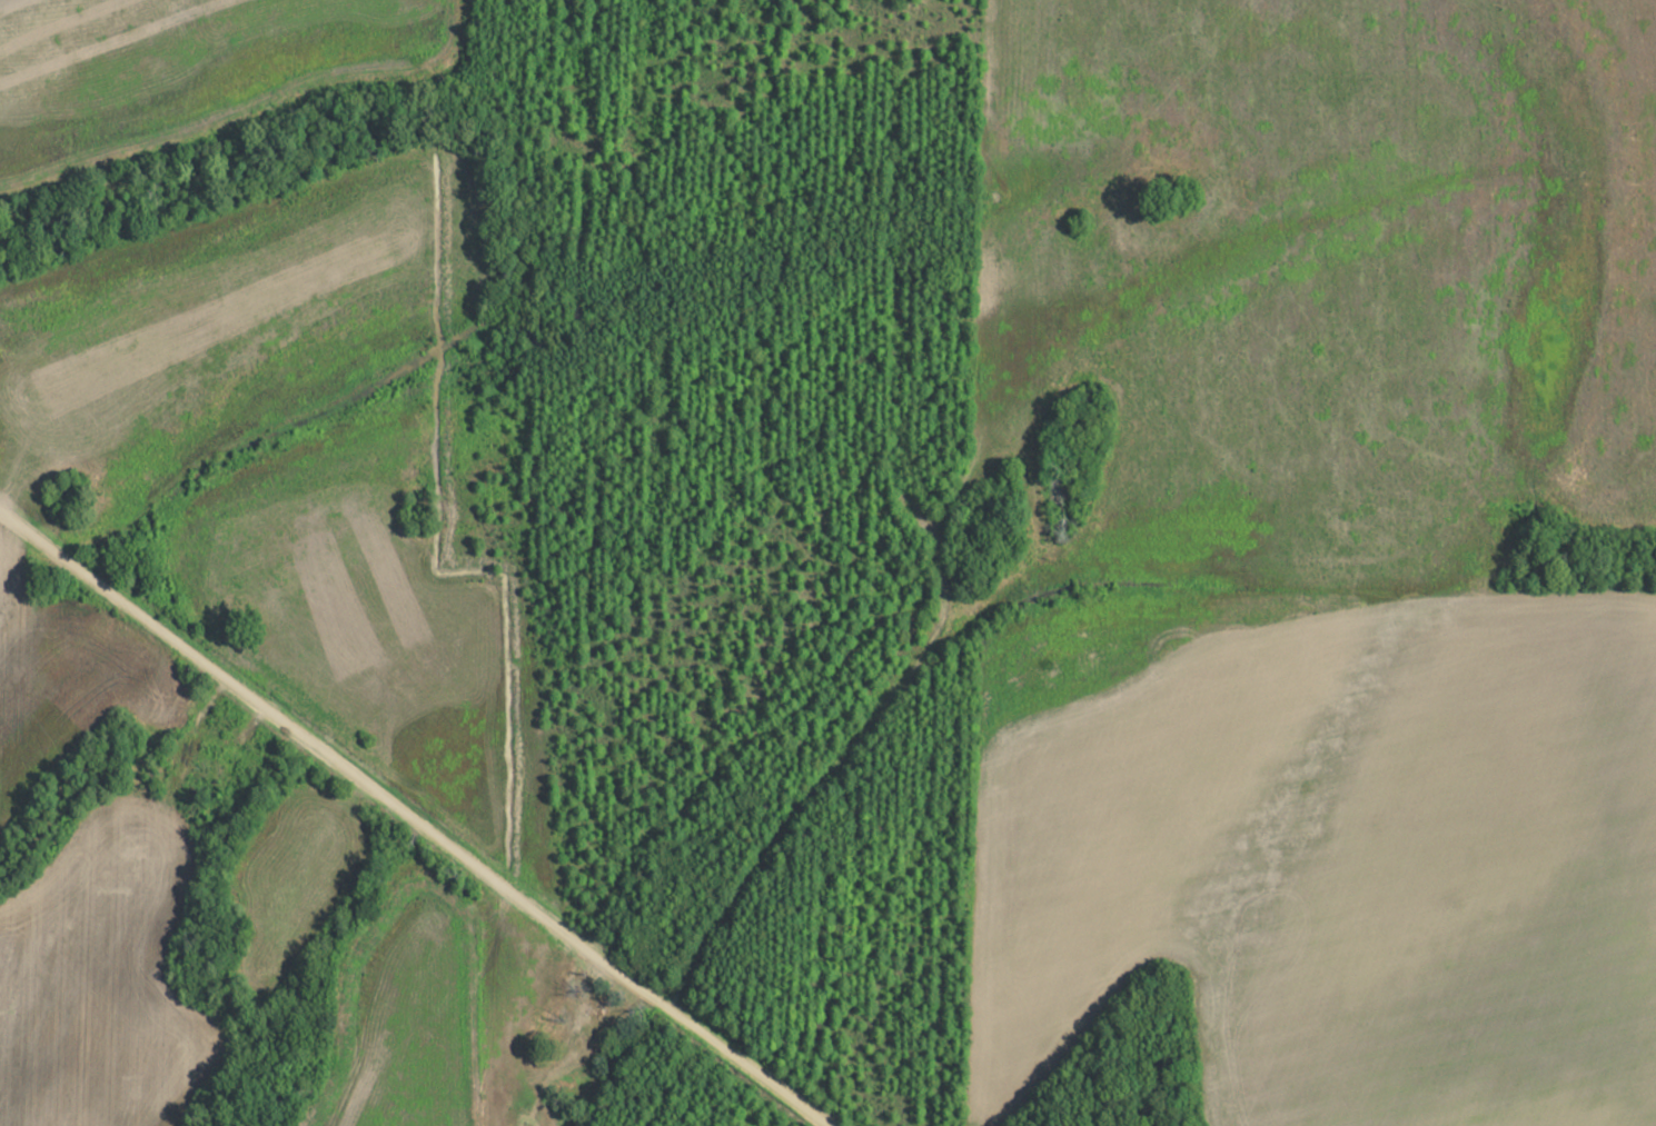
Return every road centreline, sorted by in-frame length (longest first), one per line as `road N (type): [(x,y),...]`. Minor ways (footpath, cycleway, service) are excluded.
road 1 (residential): [(834,1125),(552,921)]

